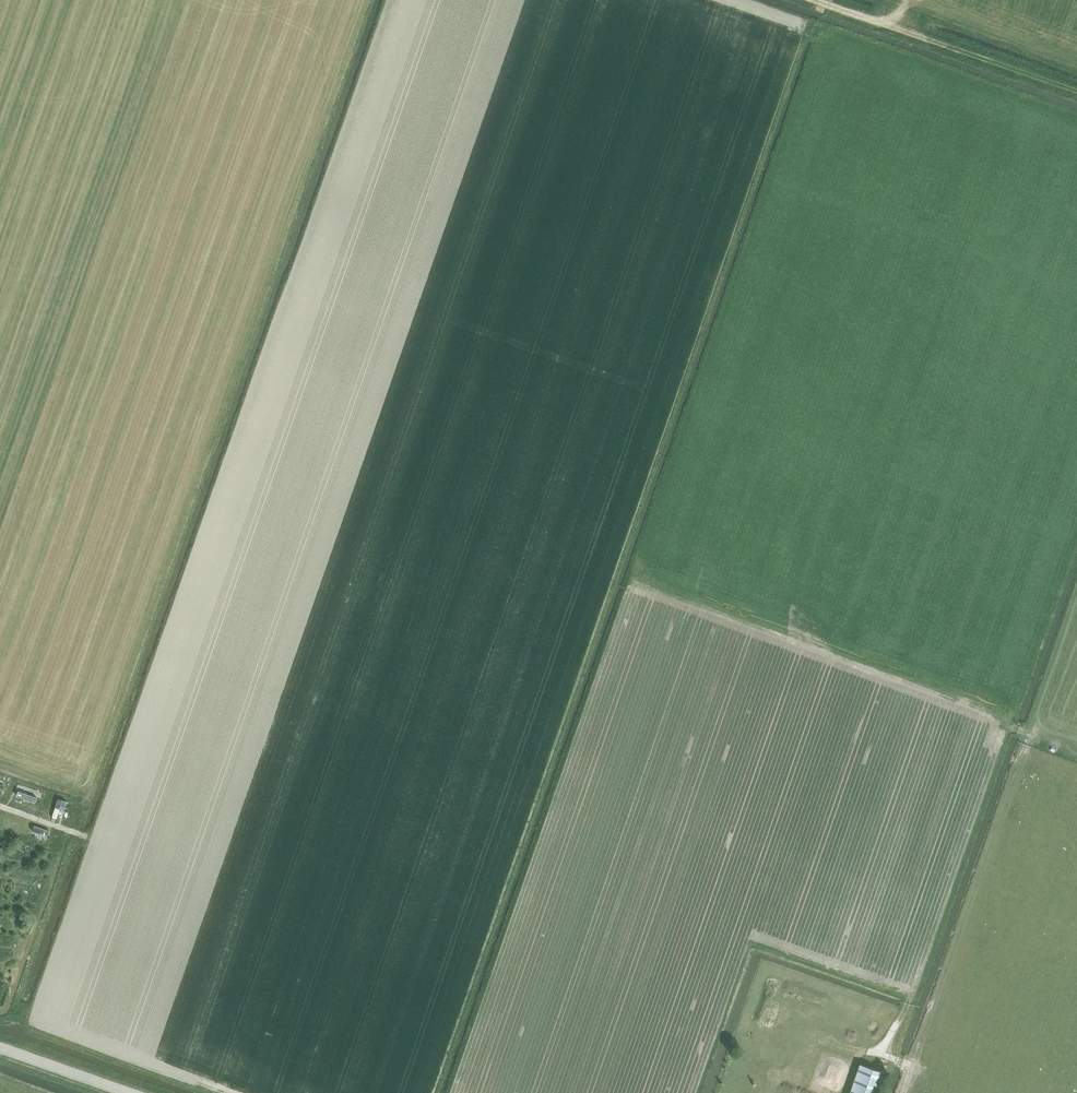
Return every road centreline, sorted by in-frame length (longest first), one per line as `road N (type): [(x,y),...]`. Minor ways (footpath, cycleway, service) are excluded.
road 1 (track): [(1076,92),(813,0)]
road 2 (unclassified): [(127,1092),(0,1048)]

